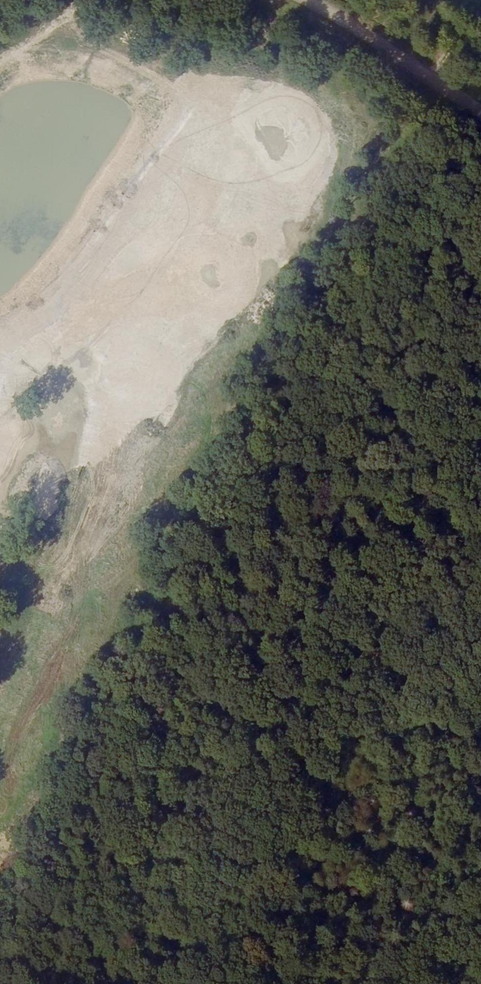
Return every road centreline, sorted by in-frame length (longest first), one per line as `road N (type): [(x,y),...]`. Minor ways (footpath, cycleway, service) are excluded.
road 1 (residential): [(480,113),(304,0)]

